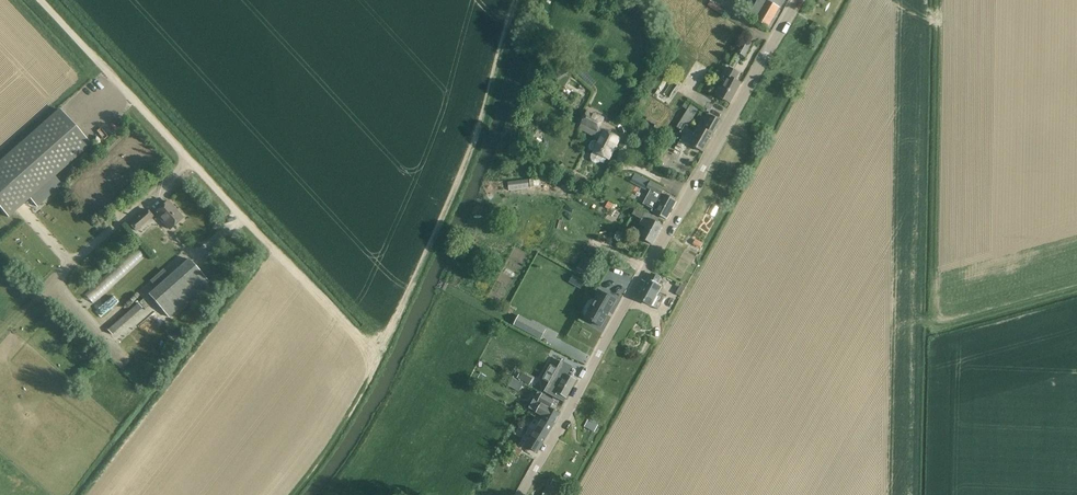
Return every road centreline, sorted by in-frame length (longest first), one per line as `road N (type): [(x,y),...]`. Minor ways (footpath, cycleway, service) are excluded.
road 1 (unclassified): [(526,494),(798,0)]
road 2 (unclassified): [(241,219),(39,0)]

